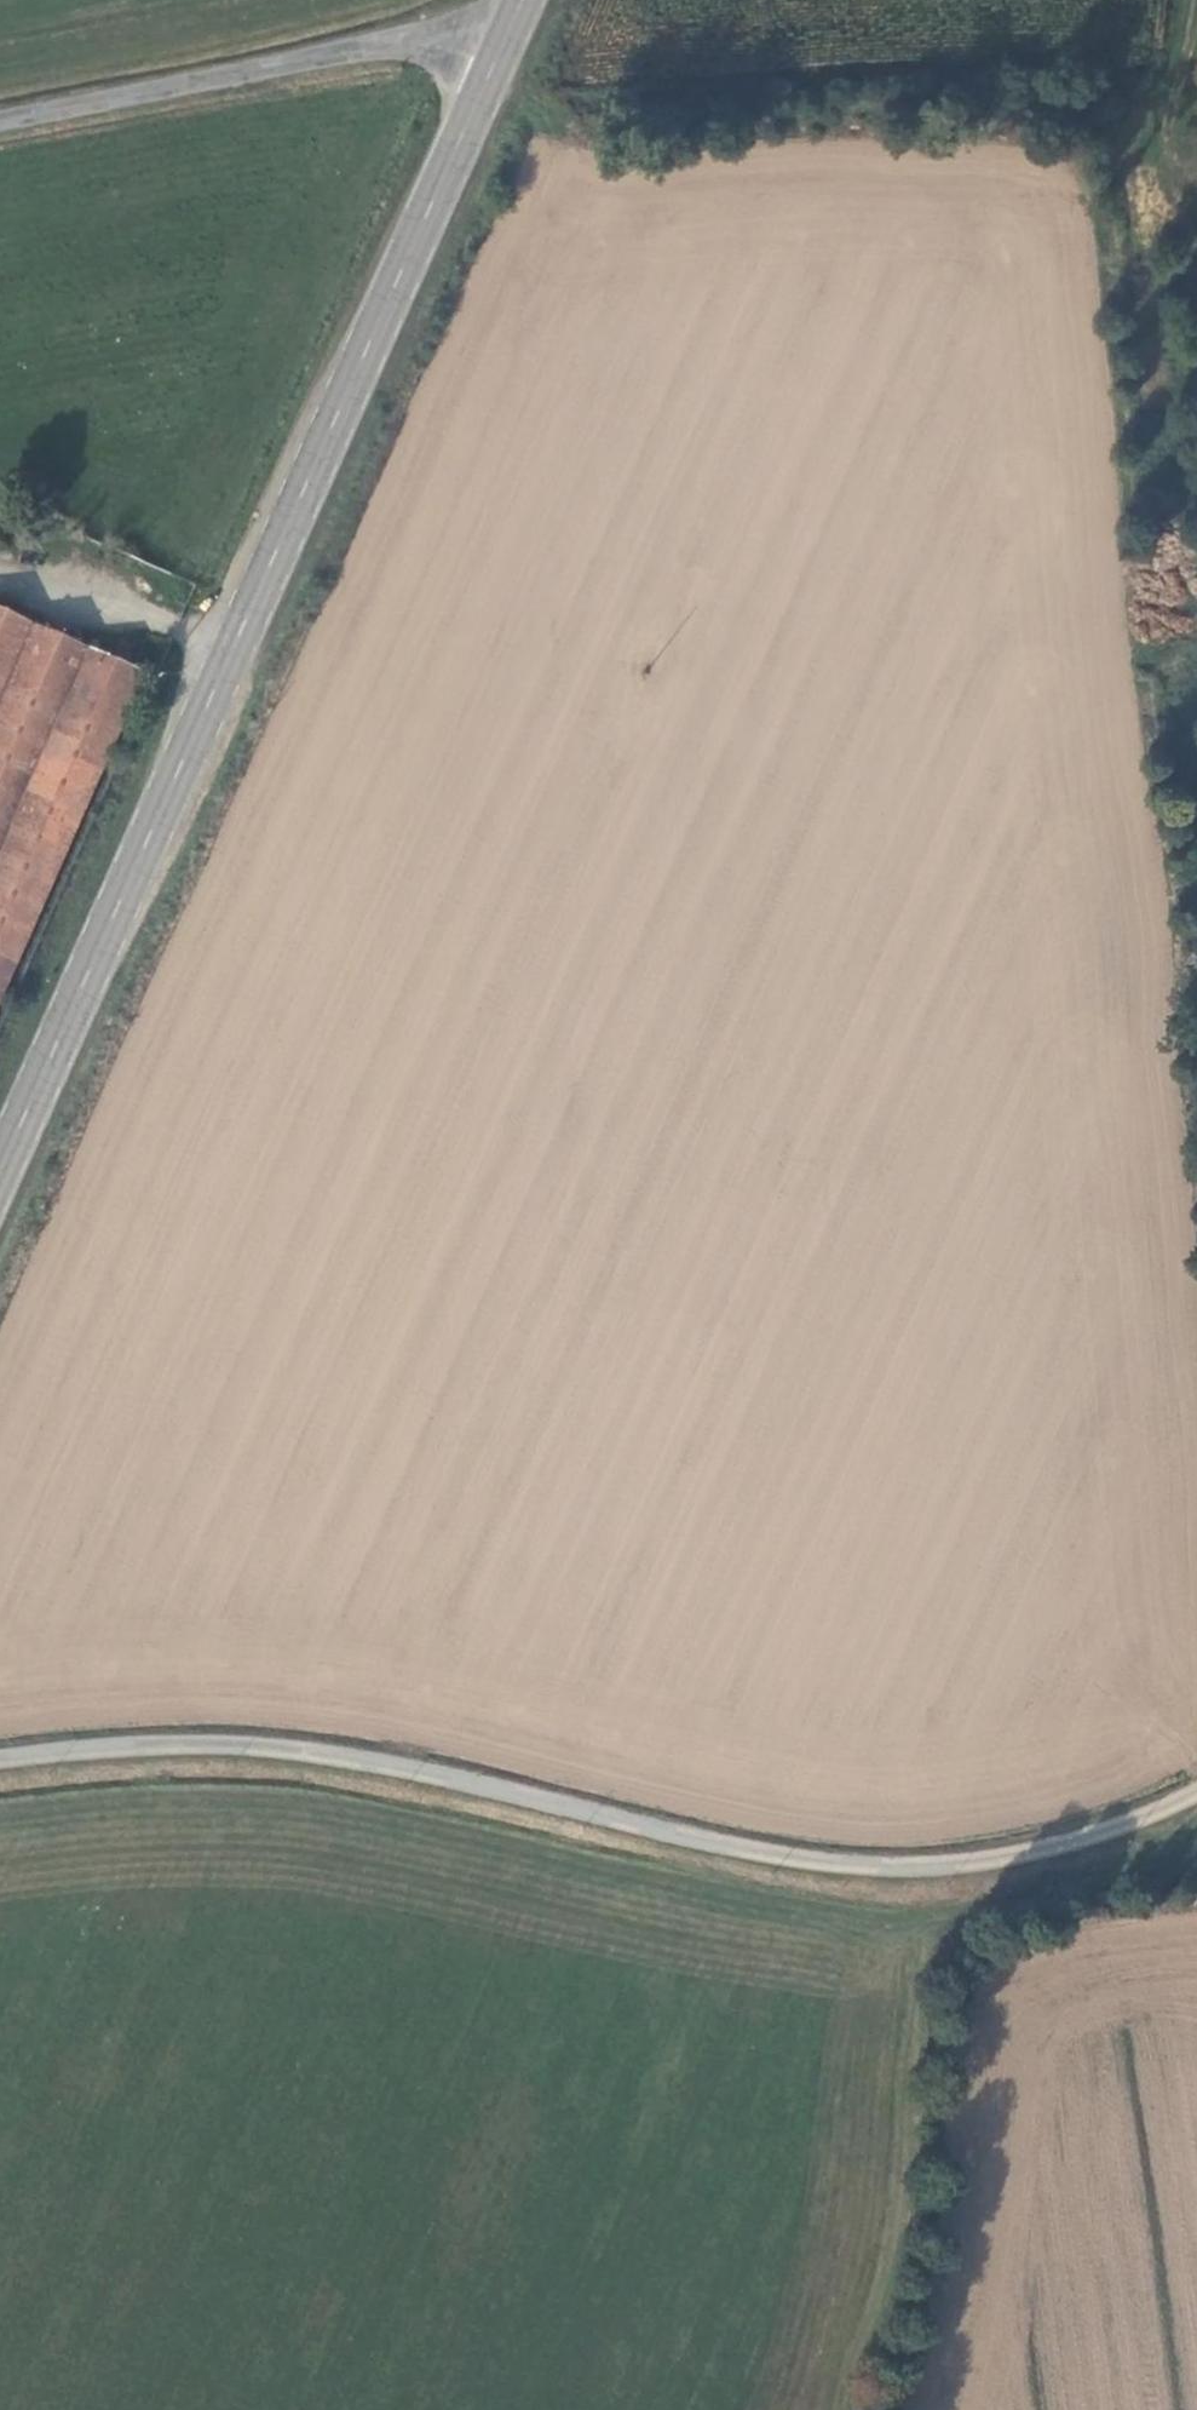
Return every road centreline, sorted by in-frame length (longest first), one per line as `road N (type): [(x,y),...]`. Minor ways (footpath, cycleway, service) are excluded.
road 1 (unclassified): [(0,1758),(151,1743),(290,1746),(883,1873),(1001,1856),(1160,1814),(1196,1790)]
road 2 (secondary): [(0,1173),(495,60)]
road 3 (unclassified): [(495,60),(411,37),(0,118)]

